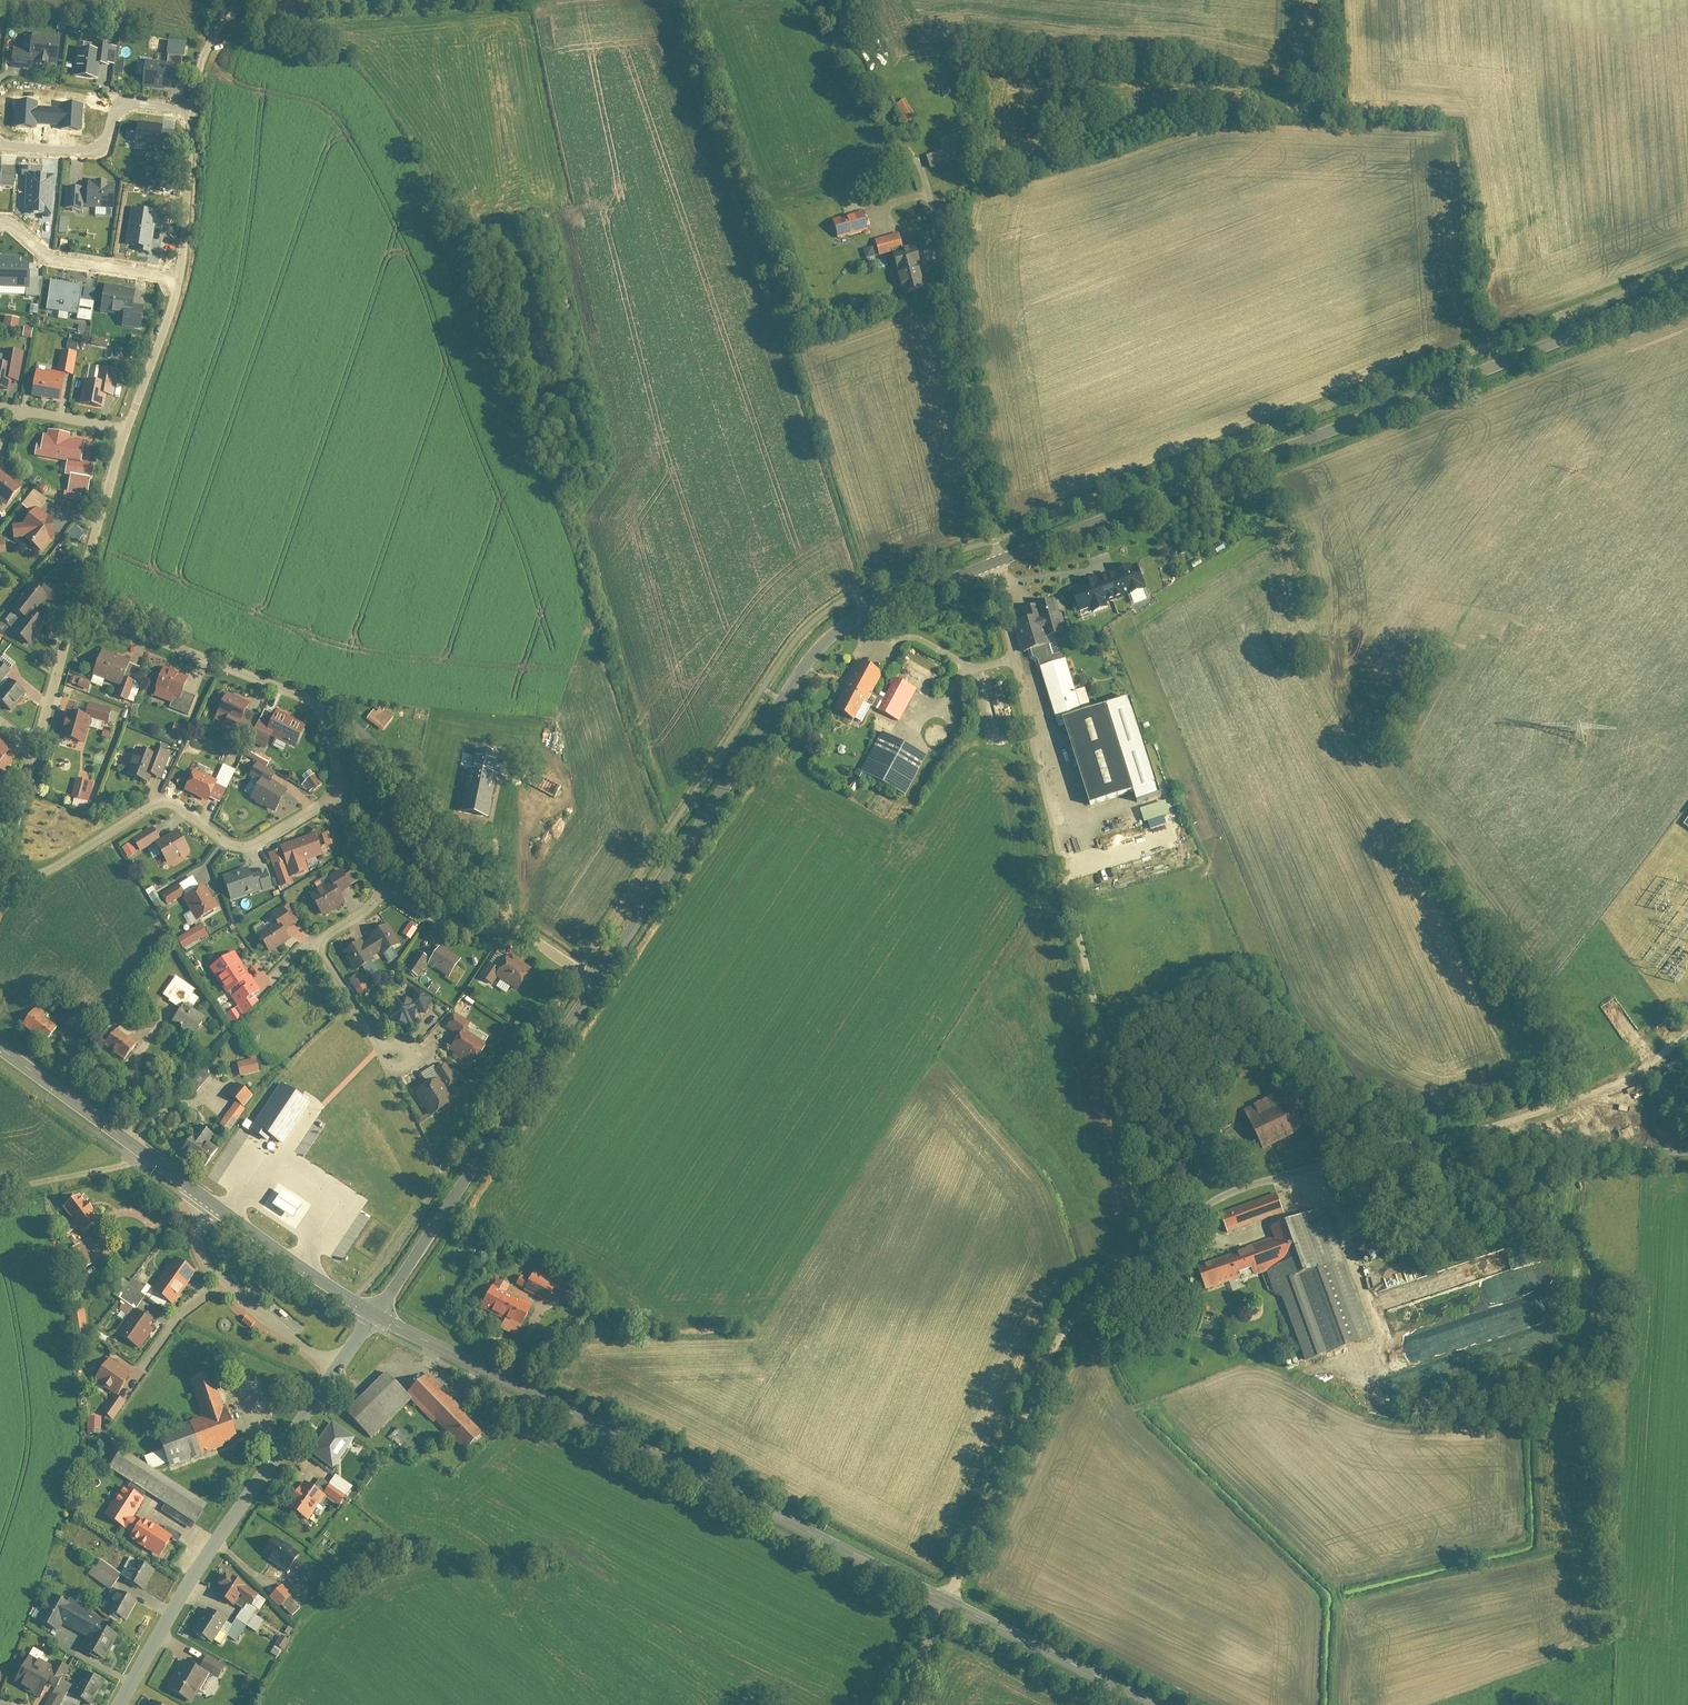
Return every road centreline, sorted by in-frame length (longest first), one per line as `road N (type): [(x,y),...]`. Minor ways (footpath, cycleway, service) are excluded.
road 1 (secondary): [(999,563),(1687,292)]
road 2 (unclassified): [(1159,1240),(1107,1058),(999,563)]
road 3 (secondary): [(947,1604),(378,1319)]
road 4 (secondary): [(599,983),(824,640),(877,608),(999,563)]
road 5 (residential): [(378,1319),(212,1552),(122,1704)]
road 6 (unclassified): [(947,1604),(1072,1315),(1159,1240)]
road 7 (secondary): [(378,1319),(599,983)]
road 8 (residential): [(0,880),(44,872),(162,803),(242,850),(338,798)]
road 9 (unclassified): [(1159,1240),(1218,1200),(1265,1183),(1463,1135)]
road 10 (residential): [(501,921),(459,878),(367,729),(322,708)]
road 11 (secondary): [(378,1319),(147,1157)]
road 12 (residential): [(322,708),(76,610)]
road 13 (unclassified): [(1463,1135),(1617,1088),(1687,1036)]
road 14 (secondary): [(1149,1704),(947,1604)]
road 15 (residential): [(383,891),(314,944),(389,1060)]
road 16 (unclassified): [(1463,1135),(1687,1157)]
road 17 (residential): [(0,144),(82,153),(104,144),(128,108),(196,114)]
road 18 (residential): [(179,279),(50,261),(0,225)]
road 19 (unclassified): [(76,610),(125,430)]
road 20 (secondary): [(147,1157),(0,1050)]
road 21 (unclassified): [(179,279),(196,114)]
road 22 (unclassified): [(125,430),(179,279)]
road 23 (residential): [(0,1201),(147,1157)]
road 24 (unclassified): [(37,747),(76,610)]
road 25 (unclassified): [(0,876),(37,747)]
road 26 (residential): [(501,921),(476,930),(417,913),(383,891)]
road 27 (unclassified): [(196,114),(205,53),(234,0)]

